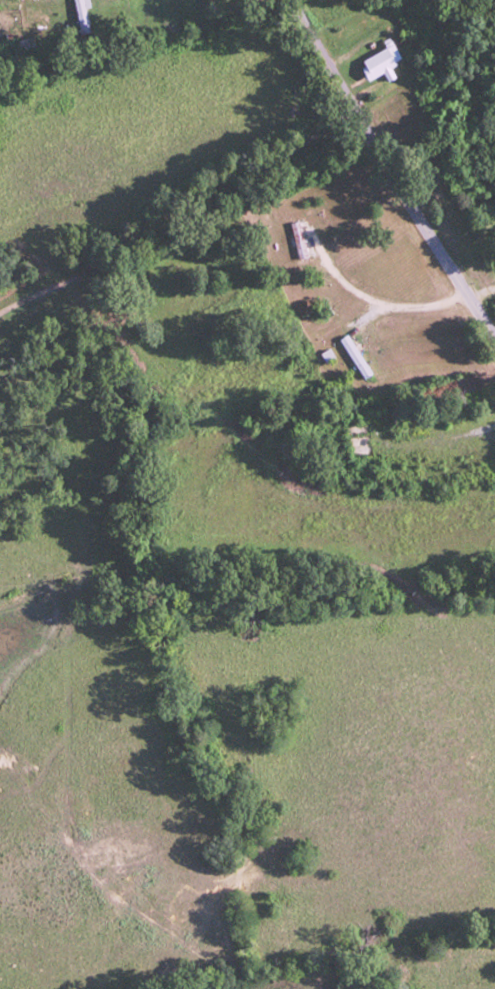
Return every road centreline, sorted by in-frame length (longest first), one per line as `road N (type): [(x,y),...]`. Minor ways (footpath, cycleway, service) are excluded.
road 1 (residential): [(494,594),(0,873)]
road 2 (tertiary): [(494,242),(343,0)]

